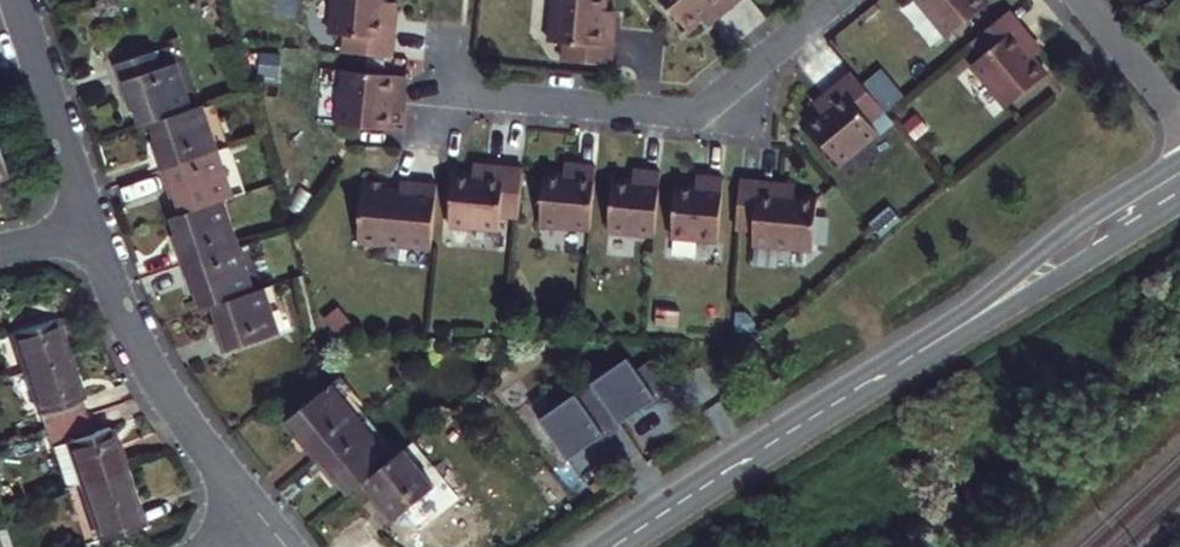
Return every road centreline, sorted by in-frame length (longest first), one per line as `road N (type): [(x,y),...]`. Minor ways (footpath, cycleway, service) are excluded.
road 1 (tertiary): [(614,546),(1179,184)]
road 2 (residential): [(835,0),(695,117),(440,95)]
road 3 (residential): [(268,527),(153,372),(93,230)]
road 4 (residential): [(93,230),(15,0)]
road 5 (residential): [(1086,0),(1179,116)]

